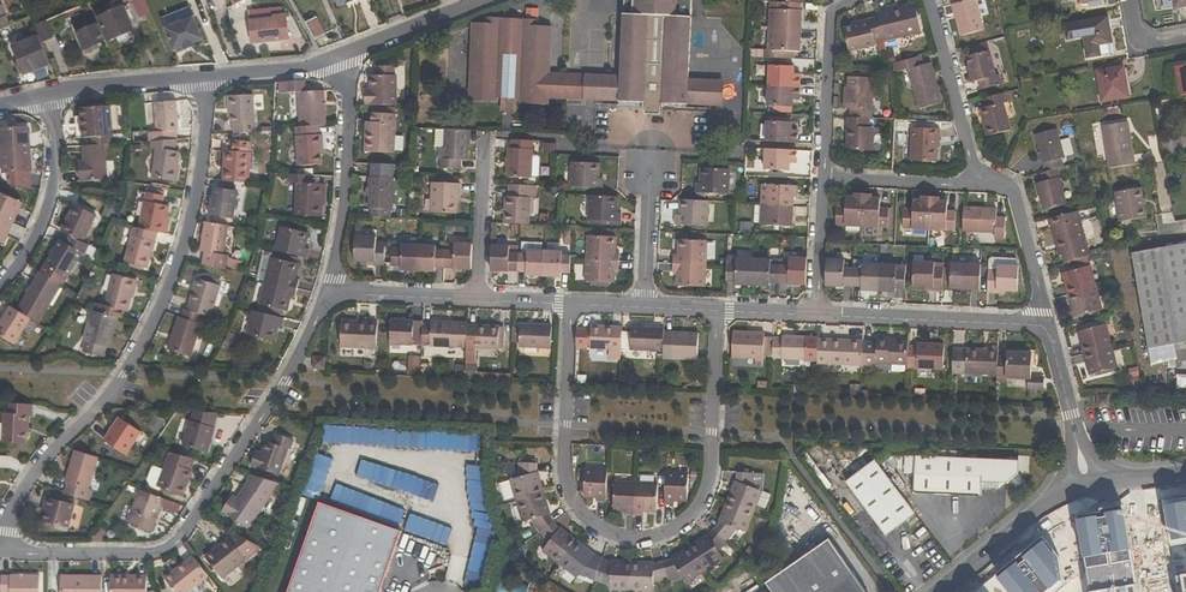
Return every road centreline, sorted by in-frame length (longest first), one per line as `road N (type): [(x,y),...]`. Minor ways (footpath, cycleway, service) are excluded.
road 1 (residential): [(4,554),(12,508),(125,374),(169,288),(195,205),(206,76)]
road 2 (residential): [(328,292),(284,382),(168,548),(4,554)]
road 3 (residential): [(708,457),(692,511),(666,532),(619,541),(586,524),(563,498),(558,453),(568,303)]
road 4 (residential): [(894,591),(777,457),(708,457)]
road 5 (residential): [(328,292),(347,171),(349,53)]
road 6 (residential): [(328,292),(568,303)]
road 7 (residential): [(815,315),(1042,325)]
road 8 (residential): [(0,282),(30,248),(54,178),(54,92)]
road 9 (residential): [(862,0),(831,16),(823,181)]
road 10 (residential): [(975,181),(928,0)]
road 11 (residential): [(1042,325),(1005,191),(975,181)]
road 12 (residential): [(54,92),(206,76)]
road 13 (residential): [(975,181),(823,181)]
road 14 (residential): [(1057,501),(937,591)]
road 15 (residential): [(643,307),(650,158)]
road 16 (residential): [(715,311),(708,457)]
road 17 (residential): [(206,76),(308,68),(349,53)]
road 18 (residential): [(349,53),(481,0)]
road 19 (residential): [(823,181),(815,315)]

